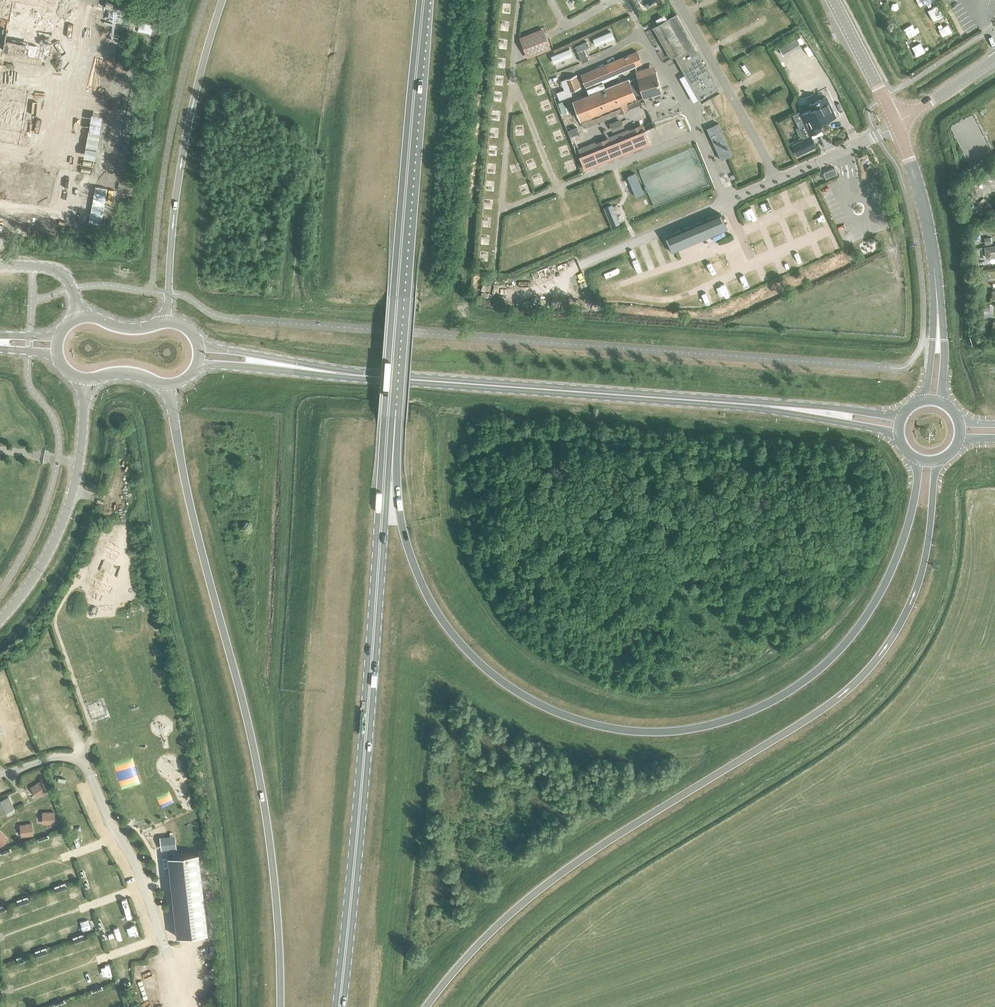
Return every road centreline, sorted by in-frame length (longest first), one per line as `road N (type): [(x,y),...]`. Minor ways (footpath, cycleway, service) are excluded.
road 1 (primary): [(918,459),(898,553),(867,615),(821,669),(727,721),(644,733),(544,707),(455,641),(413,562),(385,459)]
road 2 (primary): [(425,1006),(533,894),(790,729),(870,667),(912,597),(927,551),(937,460)]
road 3 (primary): [(167,384),(255,756),(278,925),(279,1006)]
road 4 (primary): [(338,1006),(385,459)]
road 5 (secondary): [(817,413),(274,364)]
road 6 (primary): [(385,459),(423,0)]
road 7 (primary): [(222,0),(185,139),(164,322)]
road 8 (tertiary): [(0,620),(53,547),(78,463),(87,379)]
road 9 (tertiary): [(937,296),(924,203),(895,126)]
road 10 (tertiary): [(895,126),(832,0)]
road 11 (tertiary): [(895,126),(994,58)]

